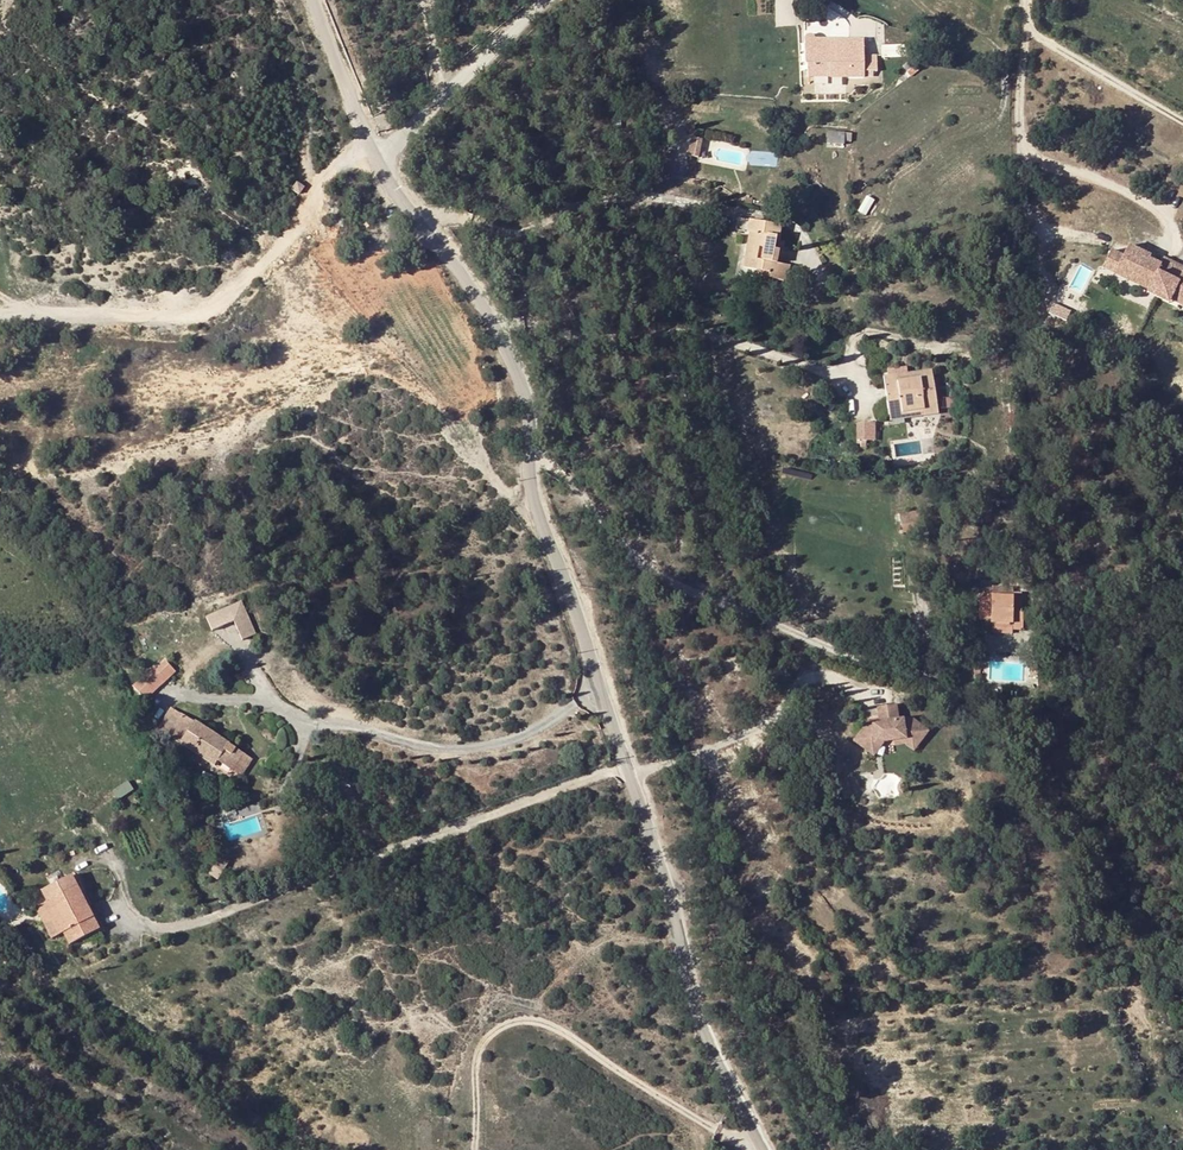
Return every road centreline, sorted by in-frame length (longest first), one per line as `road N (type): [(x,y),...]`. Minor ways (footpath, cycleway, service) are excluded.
road 1 (unclassified): [(373,150),(514,366),(526,401),(535,503),(660,847),(709,1026),(769,1149)]
road 2 (track): [(0,318),(194,314),(217,307),(272,258),(311,196),(347,159),(373,150)]
road 3 (unclassified): [(373,150),(400,141),(439,94),(546,0)]
road 4 (unclassified): [(320,0),(373,150)]

